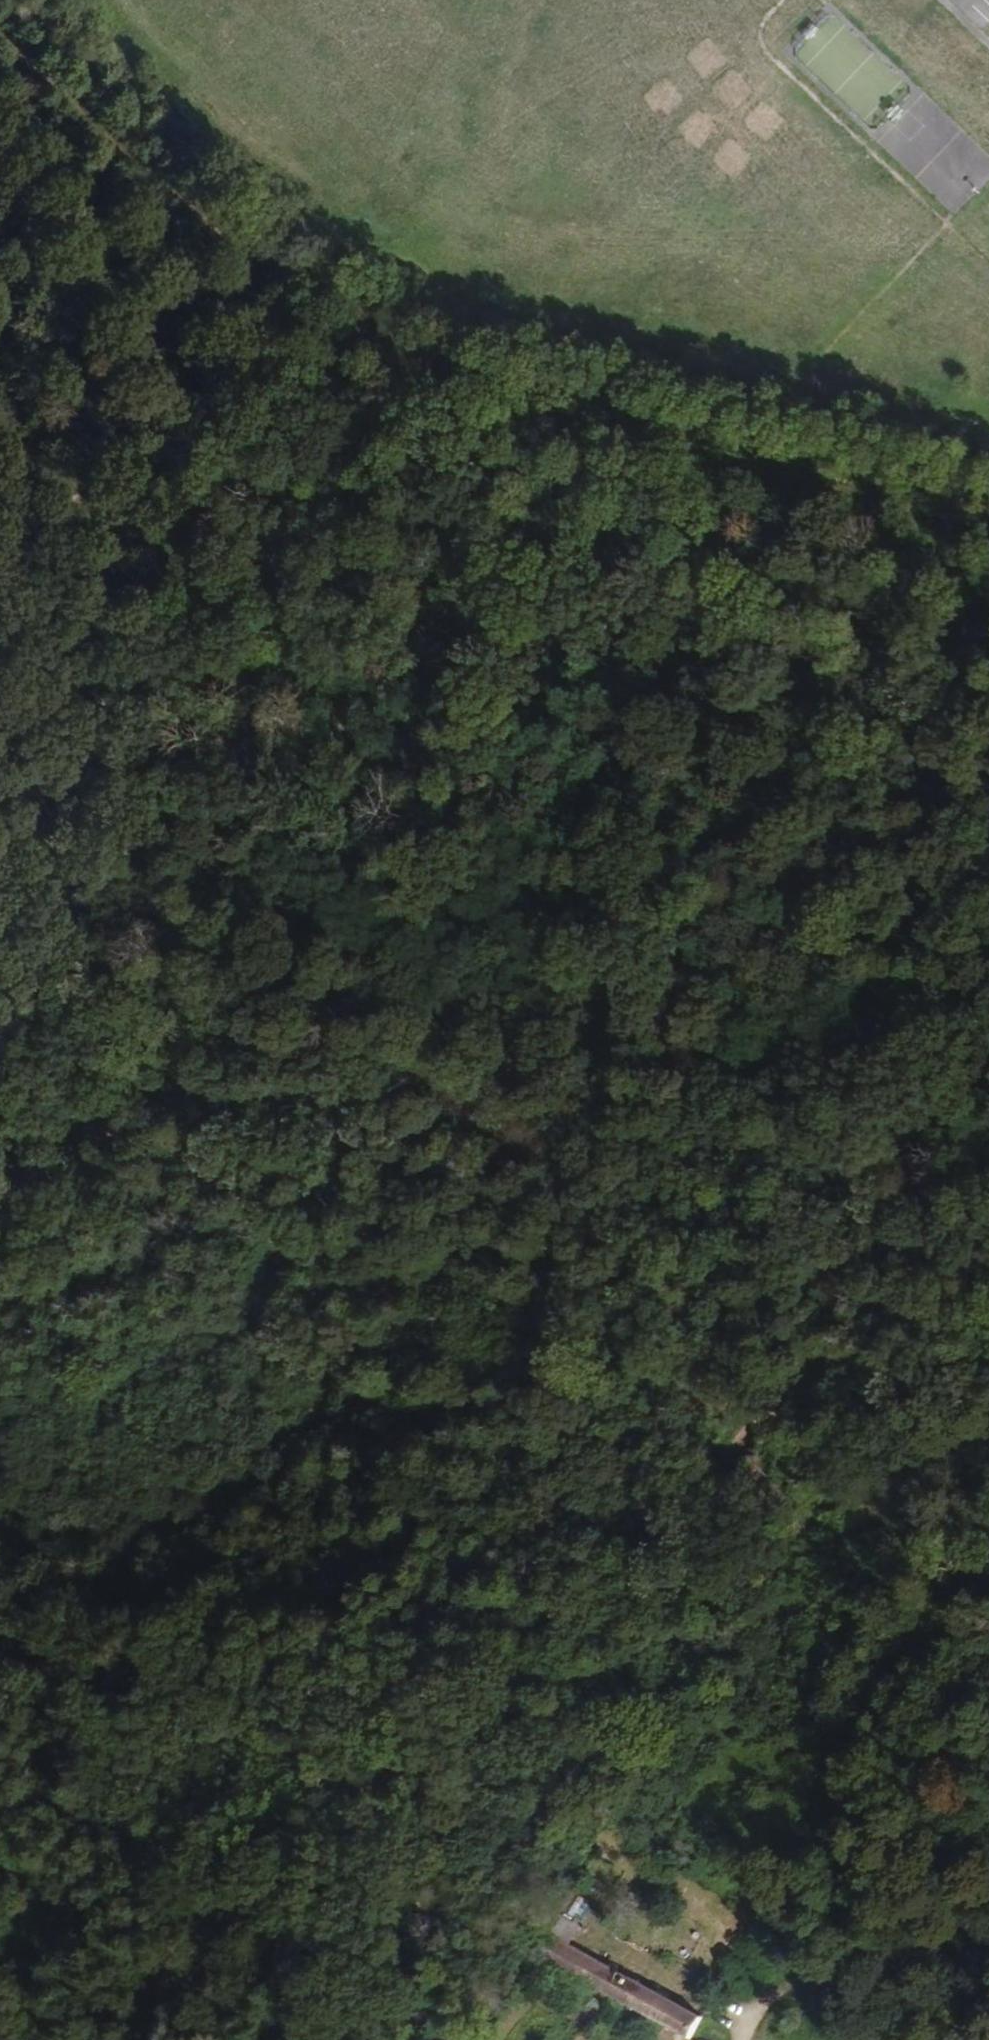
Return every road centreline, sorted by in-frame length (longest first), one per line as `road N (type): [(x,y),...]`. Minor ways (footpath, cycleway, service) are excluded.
road 1 (track): [(220,2039),(0,1807)]
road 2 (track): [(745,2031),(764,2004),(802,1977),(988,1950)]

